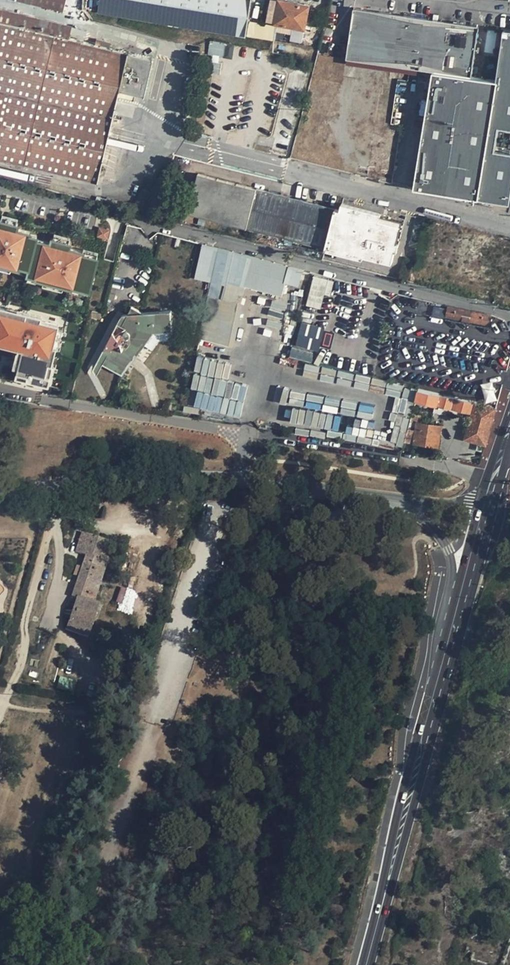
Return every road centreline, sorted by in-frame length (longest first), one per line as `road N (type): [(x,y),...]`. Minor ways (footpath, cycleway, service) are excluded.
road 1 (track): [(0,695),(3,704),(63,704),(128,718),(158,703),(267,611),(300,595),(336,613),(365,677),(276,964)]
road 2 (primary): [(363,964),(442,656)]
road 3 (residential): [(240,481),(248,460),(242,435),(0,390)]
road 4 (track): [(72,958),(131,803),(153,716)]
road 5 (residential): [(0,493),(194,477),(240,481)]
road 6 (primary): [(373,498),(411,512),(441,538),(451,580),(442,656)]
road 7 (track): [(58,522),(3,704)]
road 8 (track): [(48,487),(0,670)]
road 9 (primary): [(442,656),(486,507)]
road 10 (residential): [(240,481),(373,498)]

